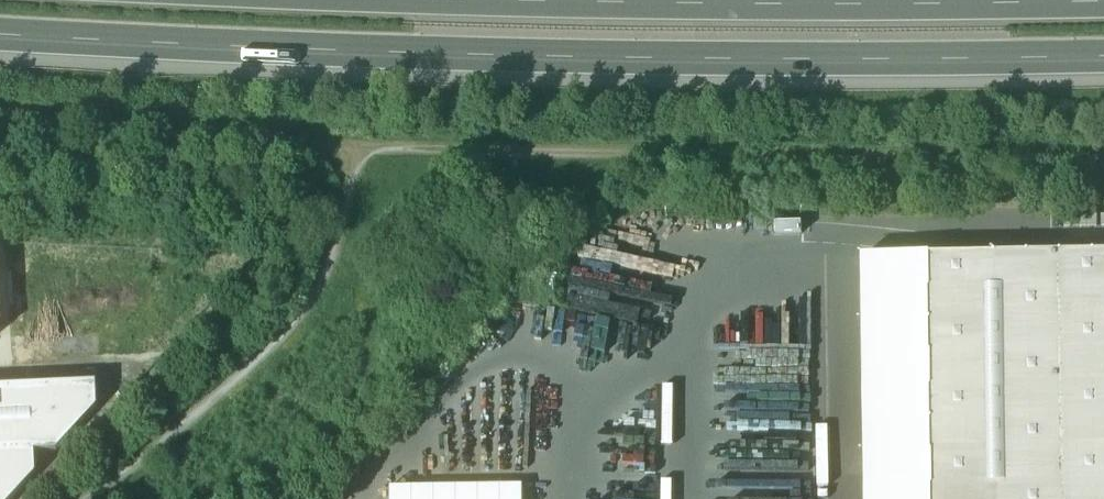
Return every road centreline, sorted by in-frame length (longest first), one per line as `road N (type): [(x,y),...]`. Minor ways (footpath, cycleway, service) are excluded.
road 1 (motorway): [(0,34),(408,55),(1103,61)]
road 2 (track): [(382,158),(1103,173)]
road 3 (motorway): [(1103,6),(818,10),(405,0)]
road 4 (track): [(0,124),(382,158)]

